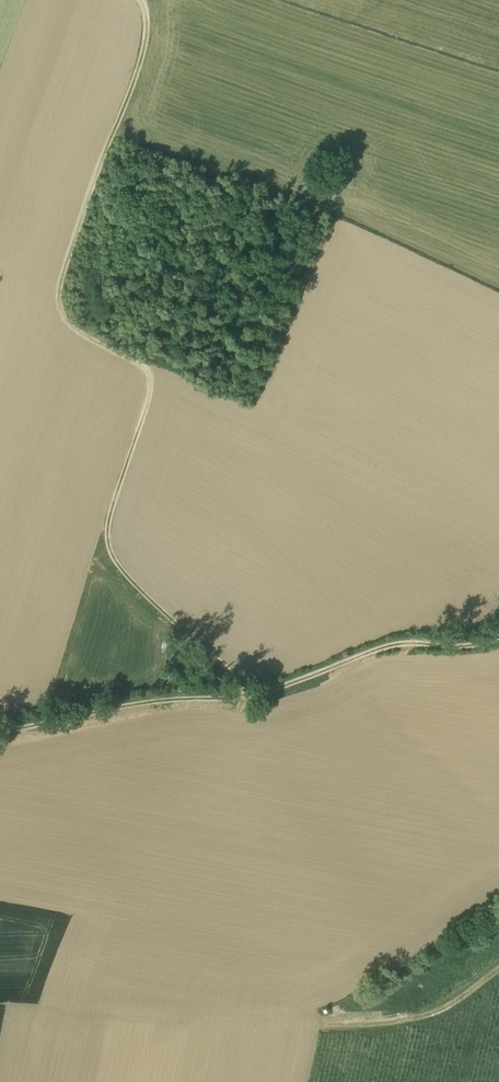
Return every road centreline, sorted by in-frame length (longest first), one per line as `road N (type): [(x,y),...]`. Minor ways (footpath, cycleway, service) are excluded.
road 1 (track): [(143,0),(144,54),(65,266),(61,311),(150,378),(153,394),(110,556),(248,693)]
road 2 (track): [(248,693),(392,643),(475,643),(498,635)]
road 3 (track): [(0,729),(132,703),(248,693)]

